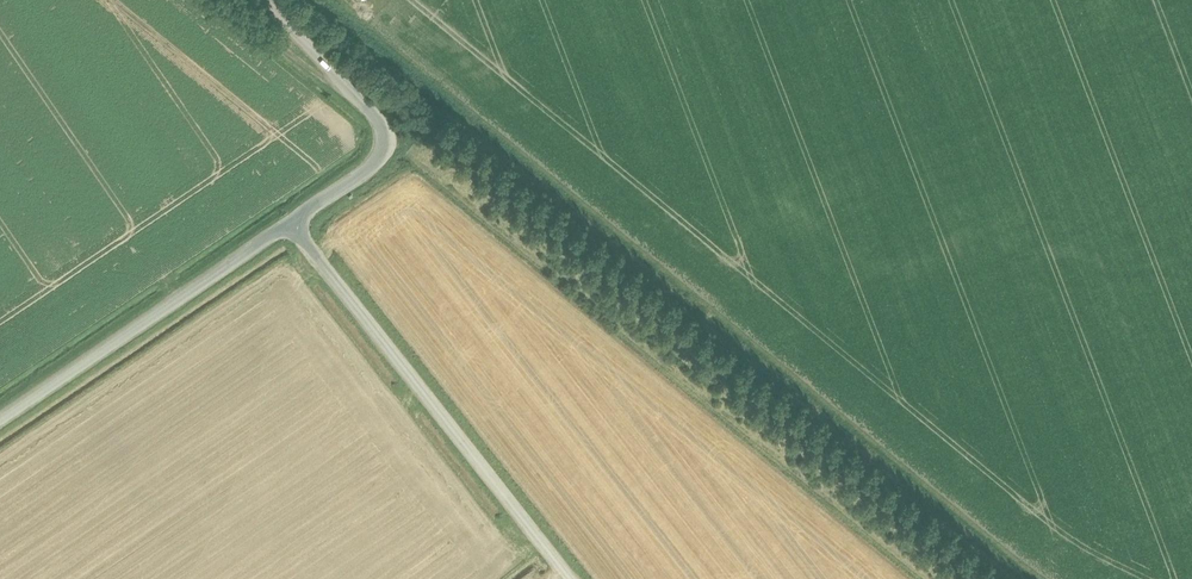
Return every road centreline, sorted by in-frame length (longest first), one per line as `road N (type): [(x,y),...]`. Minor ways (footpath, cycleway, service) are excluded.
road 1 (tertiary): [(560,578),(293,221)]
road 2 (unclassified): [(0,419),(293,221)]
road 3 (tertiary): [(293,221),(367,170),(384,138),(376,114),(262,0)]

